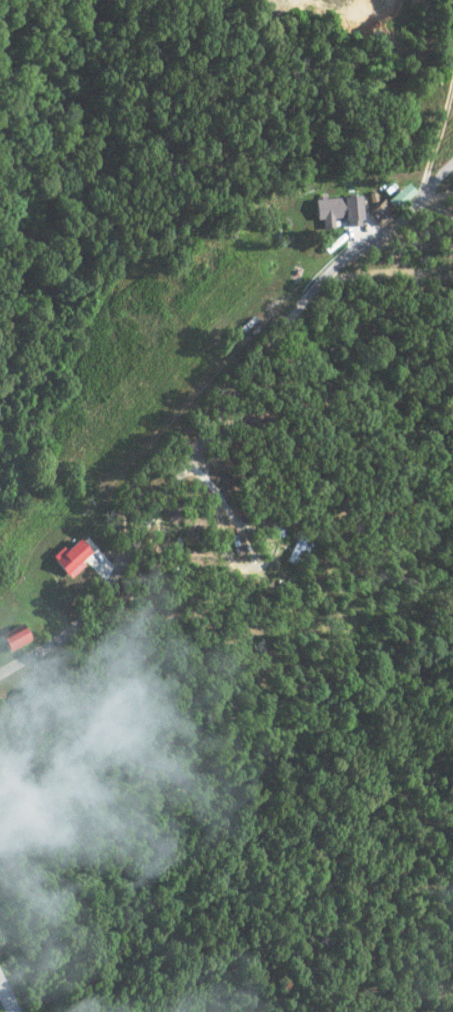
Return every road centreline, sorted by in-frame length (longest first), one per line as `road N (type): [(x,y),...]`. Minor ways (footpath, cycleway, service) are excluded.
road 1 (residential): [(0,675),(54,647),(94,611),(292,325),(452,163)]

